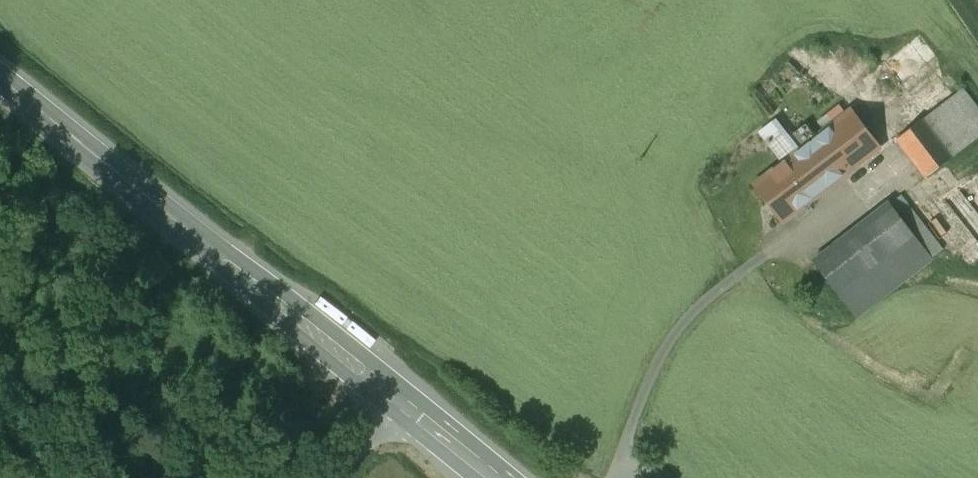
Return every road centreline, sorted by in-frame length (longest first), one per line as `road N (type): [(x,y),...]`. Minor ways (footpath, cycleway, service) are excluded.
road 1 (secondary): [(0,78),(395,397)]
road 2 (secondary): [(395,397),(494,477)]

